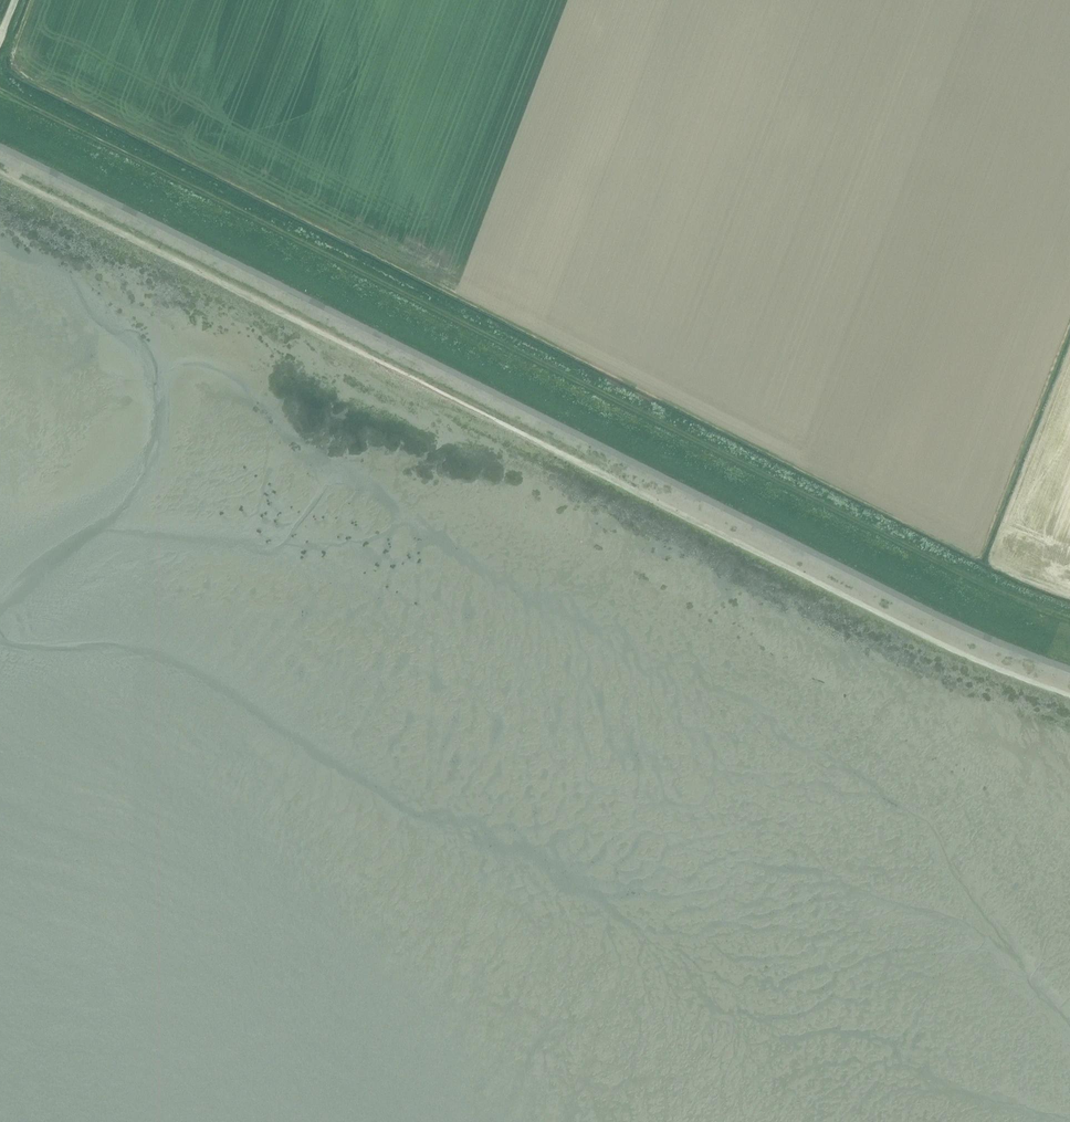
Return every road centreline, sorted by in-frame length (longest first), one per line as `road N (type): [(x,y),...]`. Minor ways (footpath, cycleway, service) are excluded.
road 1 (track): [(1069,617),(923,555),(0,87)]

